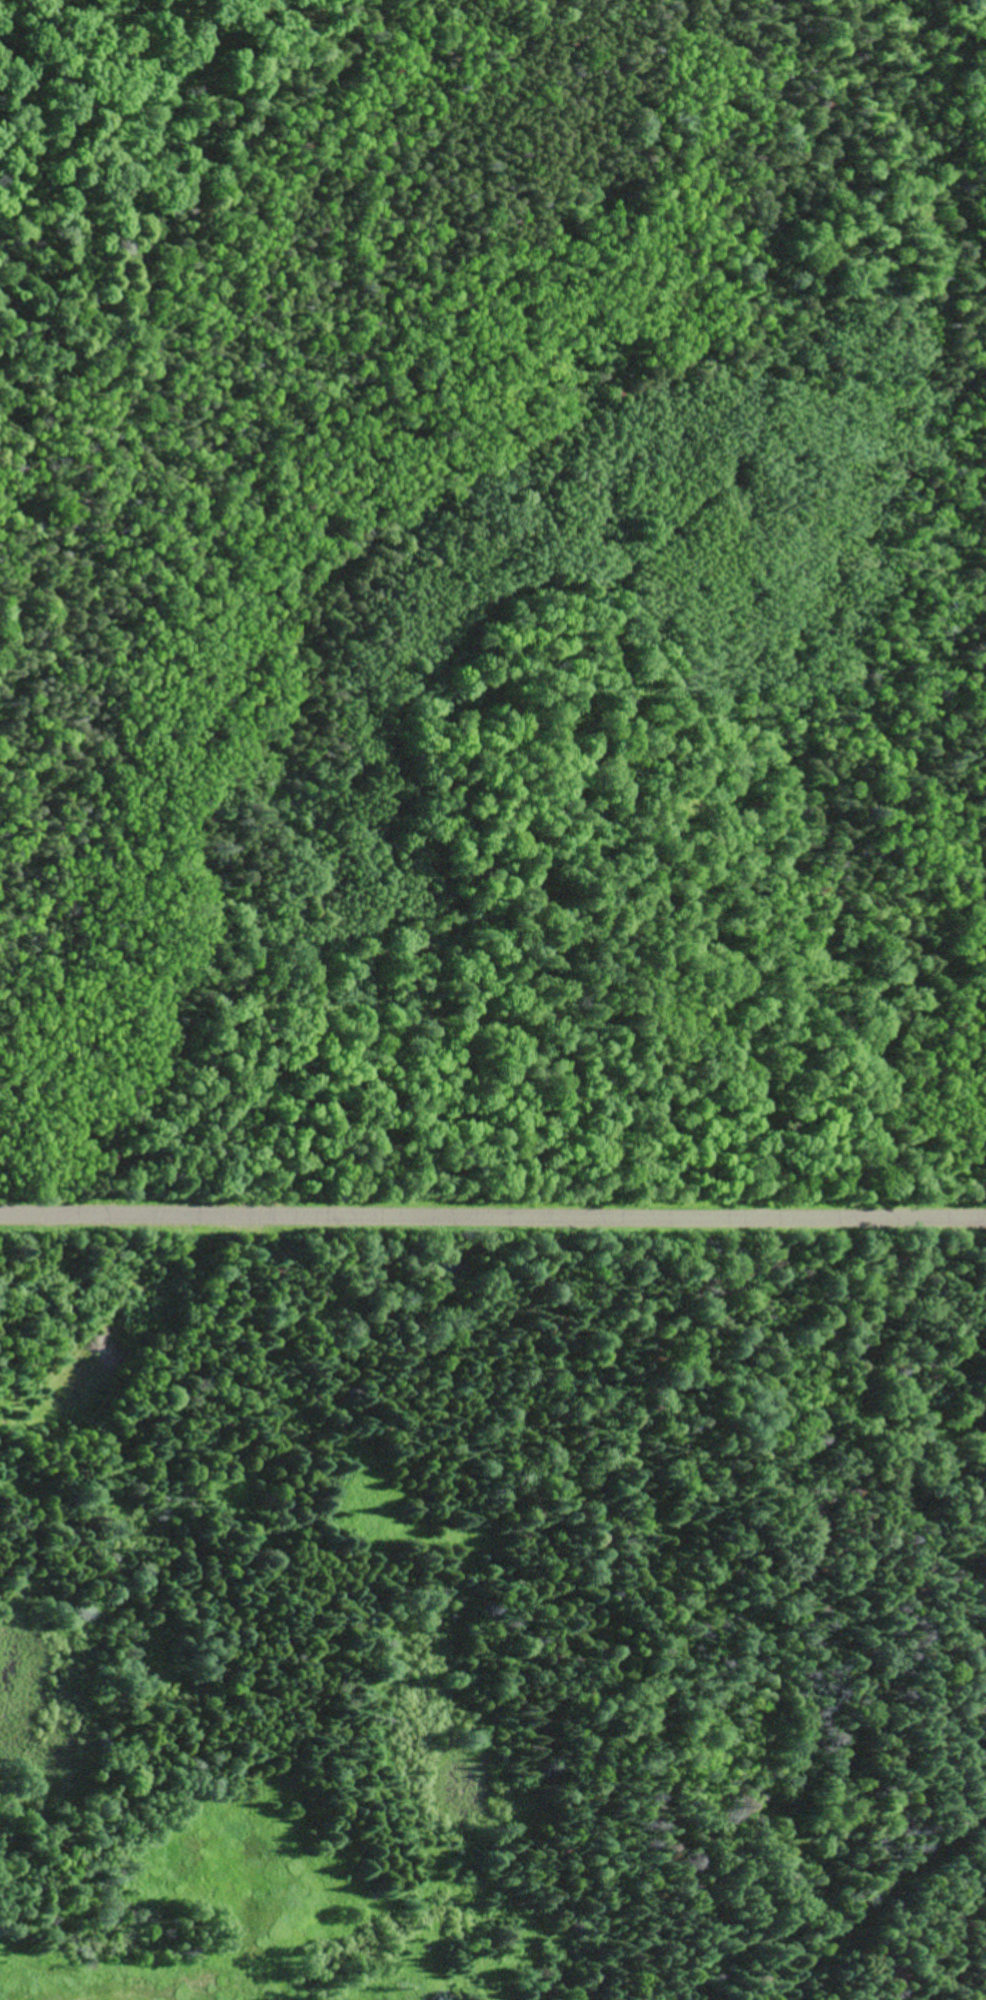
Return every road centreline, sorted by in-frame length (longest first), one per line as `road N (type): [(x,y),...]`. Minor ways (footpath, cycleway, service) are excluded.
road 1 (residential): [(985,1220),(659,1209),(0,1210)]

